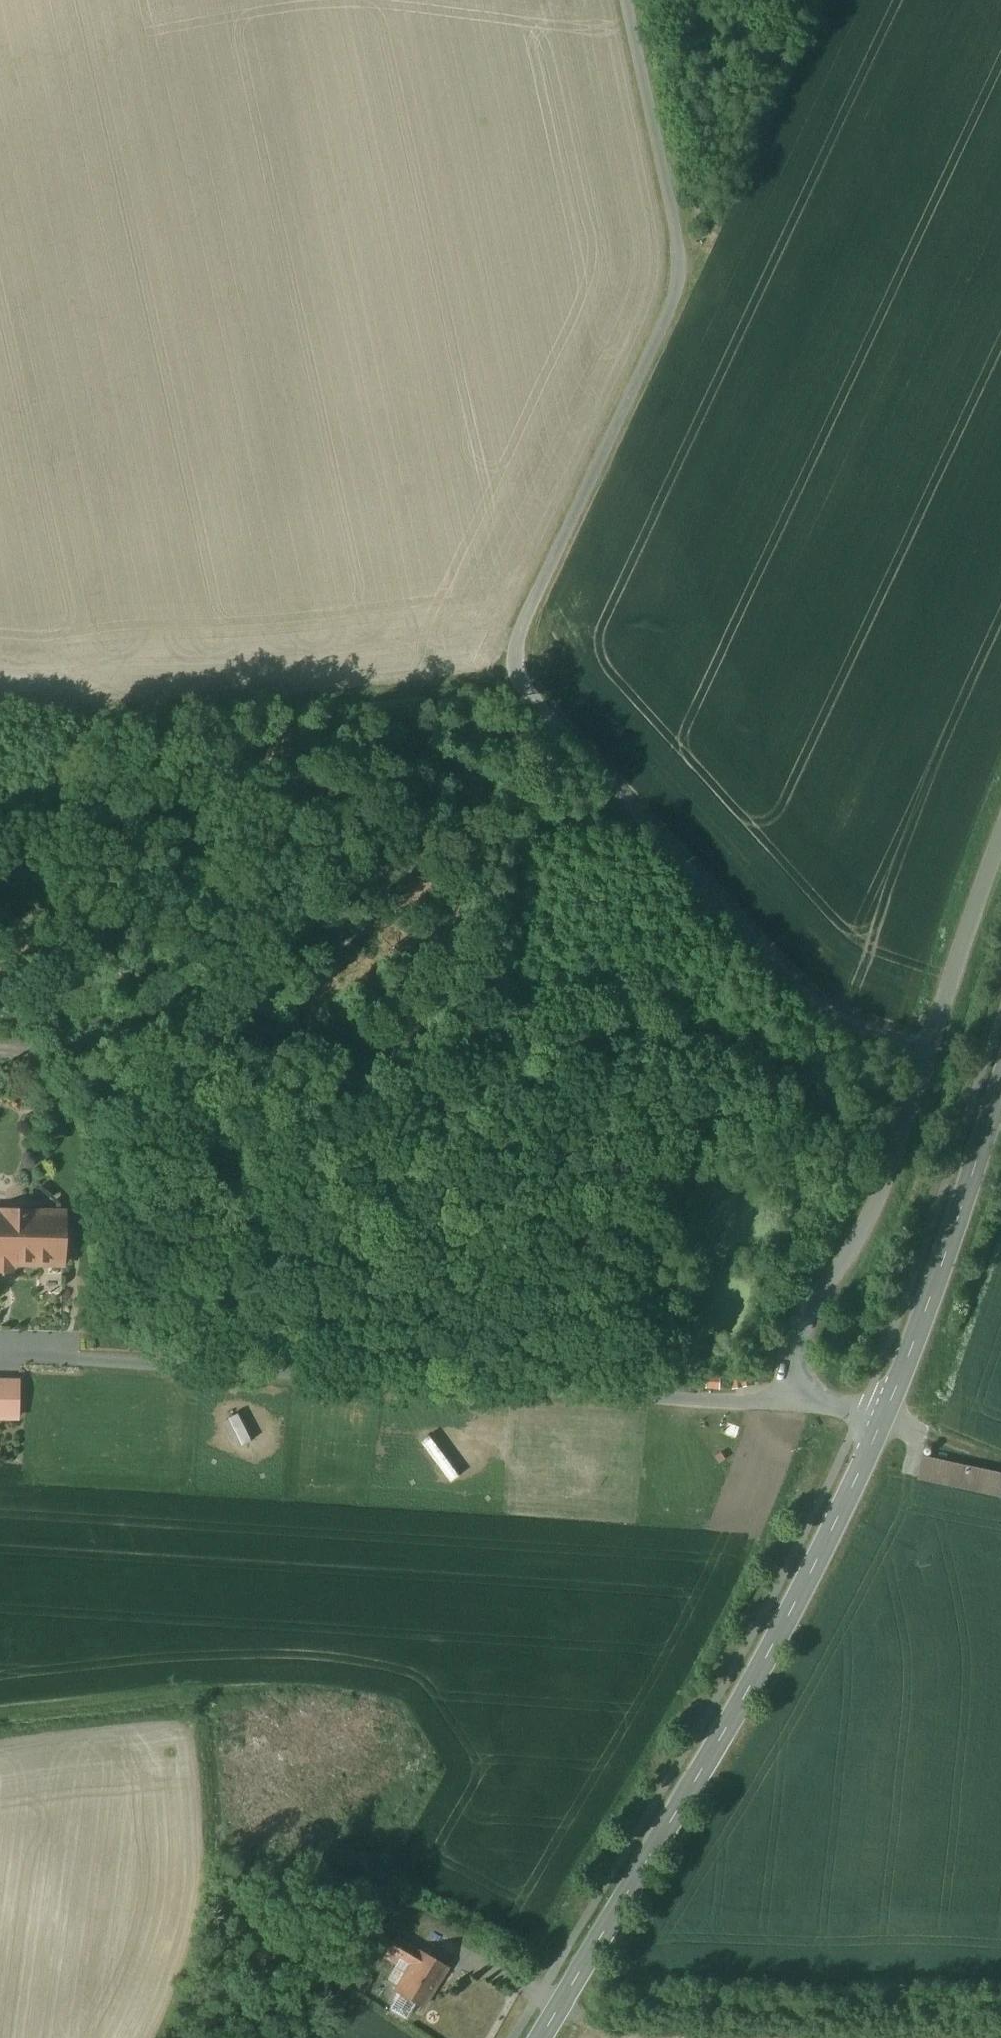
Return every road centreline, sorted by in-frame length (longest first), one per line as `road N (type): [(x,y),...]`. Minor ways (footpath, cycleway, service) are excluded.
road 1 (tertiary): [(538,2037),(777,1637),(884,1415)]
road 2 (unclassified): [(884,1415),(817,1402),(798,1381),(794,1339),(855,1242),(903,1137),(1000,824)]
road 3 (tertiary): [(884,1415),(1000,1091)]

